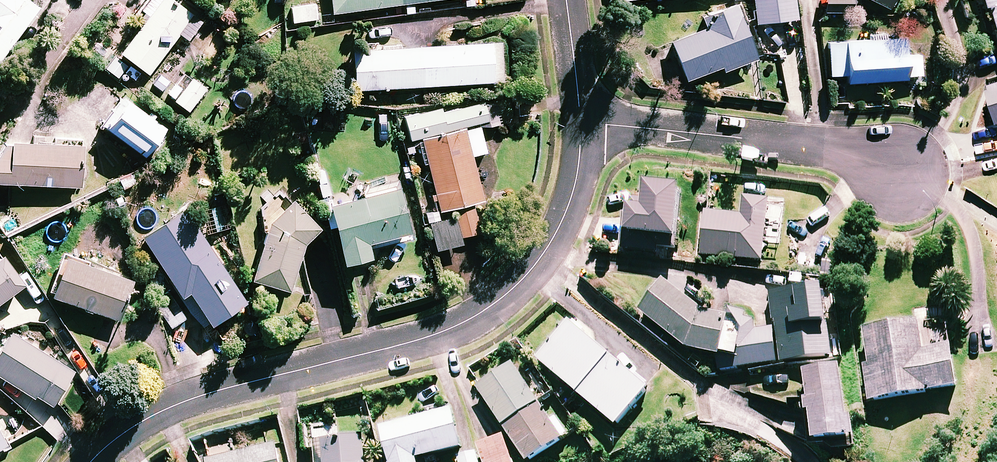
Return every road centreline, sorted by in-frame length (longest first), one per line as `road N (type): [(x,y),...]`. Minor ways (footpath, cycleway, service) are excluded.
road 1 (residential): [(585,123),(580,166),(549,247),(477,319),(175,404),(123,431),(94,461)]
road 2 (residential): [(901,178),(841,149),(585,123)]
road 3 (residential): [(89,0),(0,116)]
road 4 (residential): [(570,0),(585,123)]

